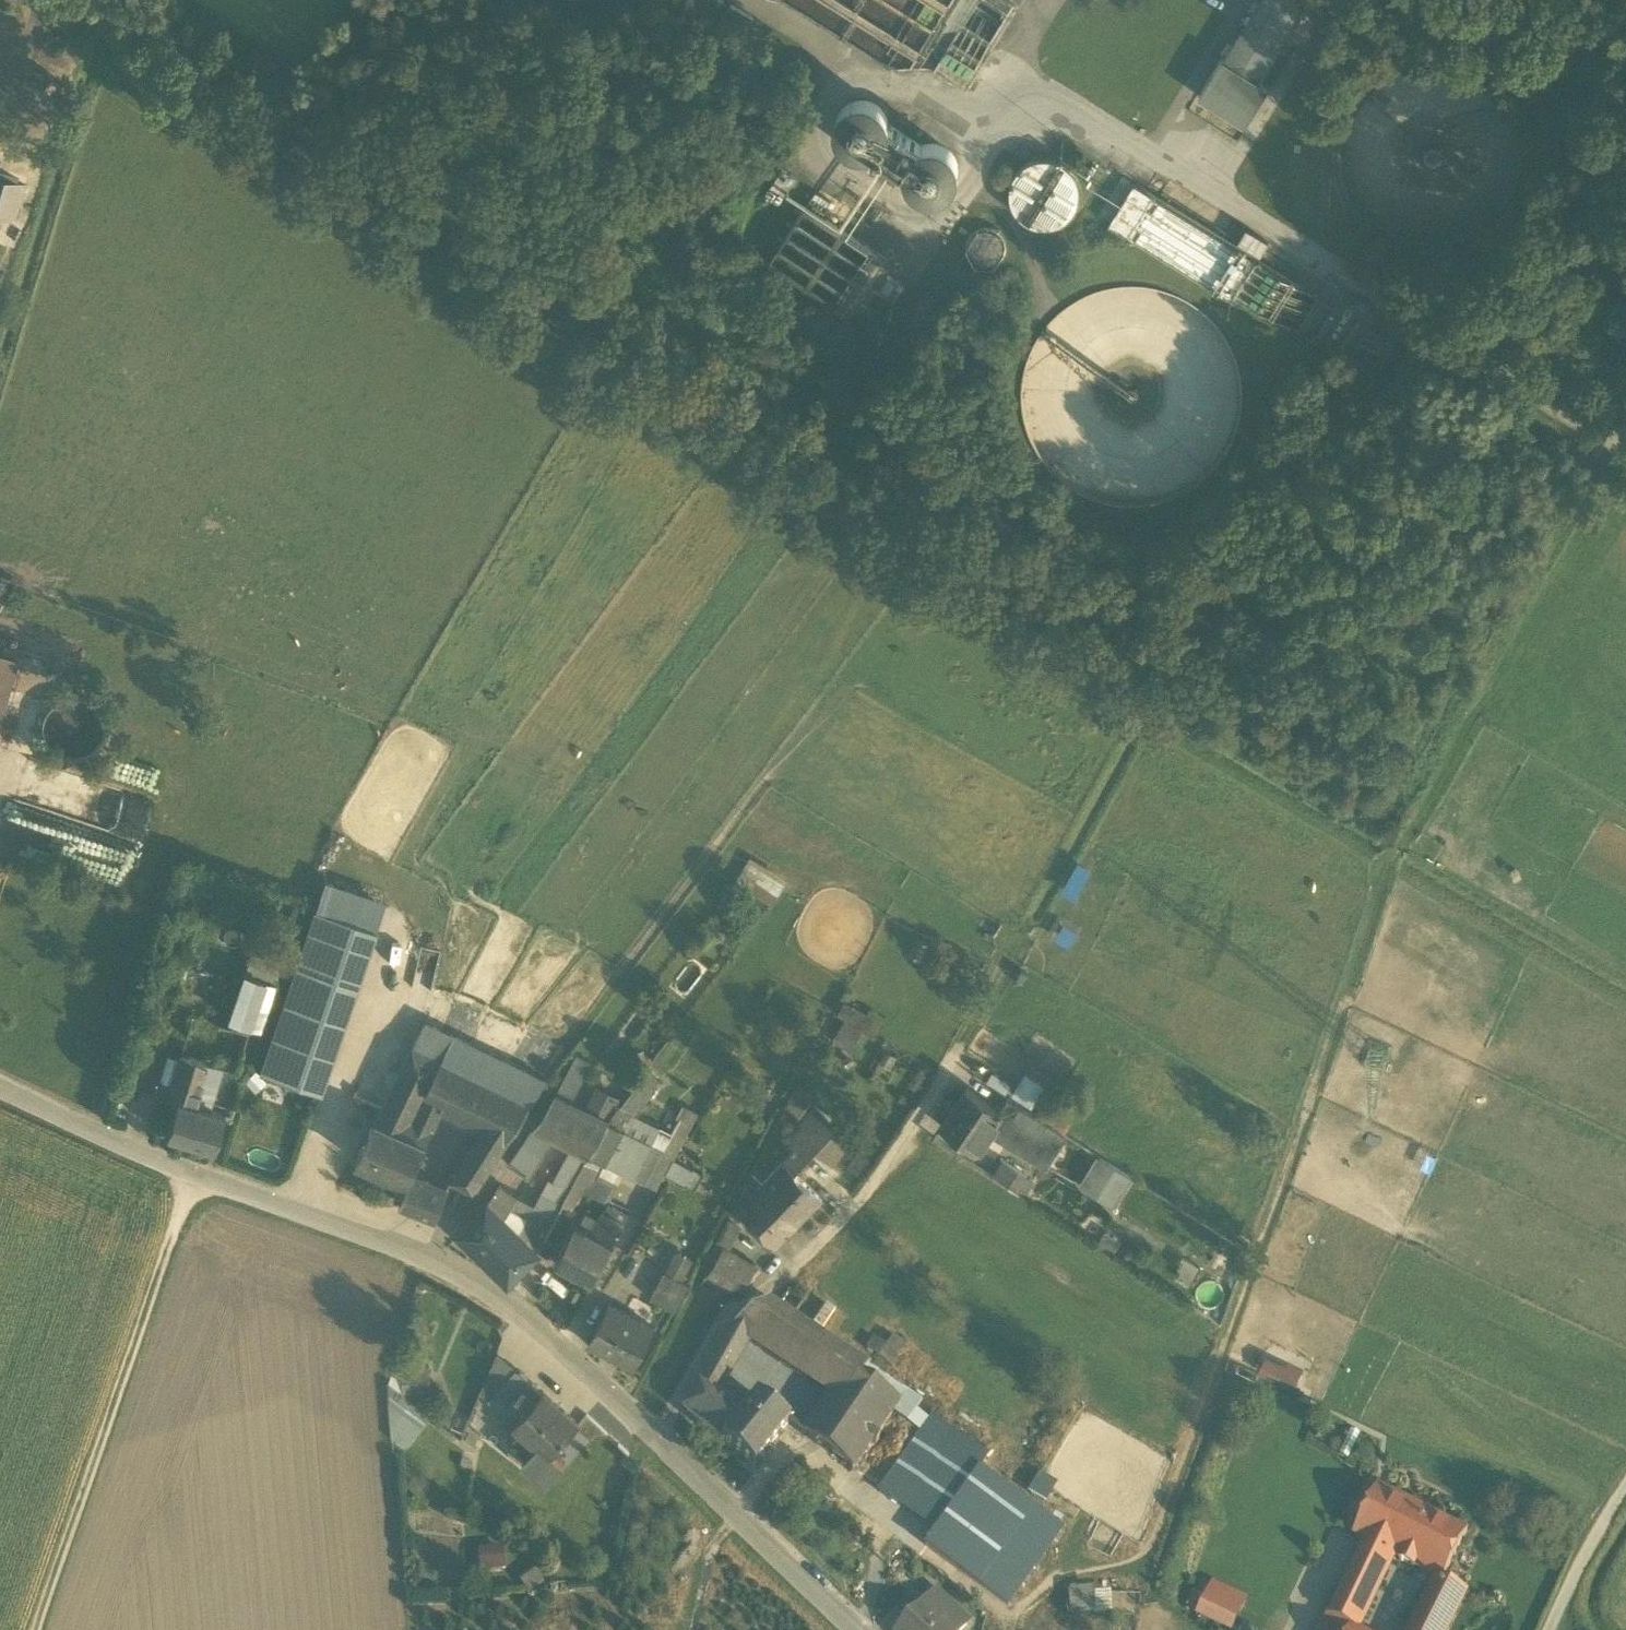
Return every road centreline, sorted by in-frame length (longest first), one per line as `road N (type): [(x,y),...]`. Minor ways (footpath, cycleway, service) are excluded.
road 1 (track): [(881,1516),(1011,1618),(1058,1574),(1111,1568),(1152,1543),(1389,877),(1420,816)]
road 2 (residential): [(651,1439),(541,1335),(442,1269),(191,1176),(0,1090)]
road 3 (unclassified): [(964,1040),(852,1211),(797,1266),(722,1324),(651,1439)]
road 4 (track): [(191,1176),(37,1629)]
road 5 (residential): [(854,1629),(651,1439)]
road 6 (track): [(865,1629),(881,1516),(804,1451)]
road 7 (track): [(1548,1629),(1589,1539),(1625,1483)]
road 8 (track): [(1025,924),(964,1040)]

